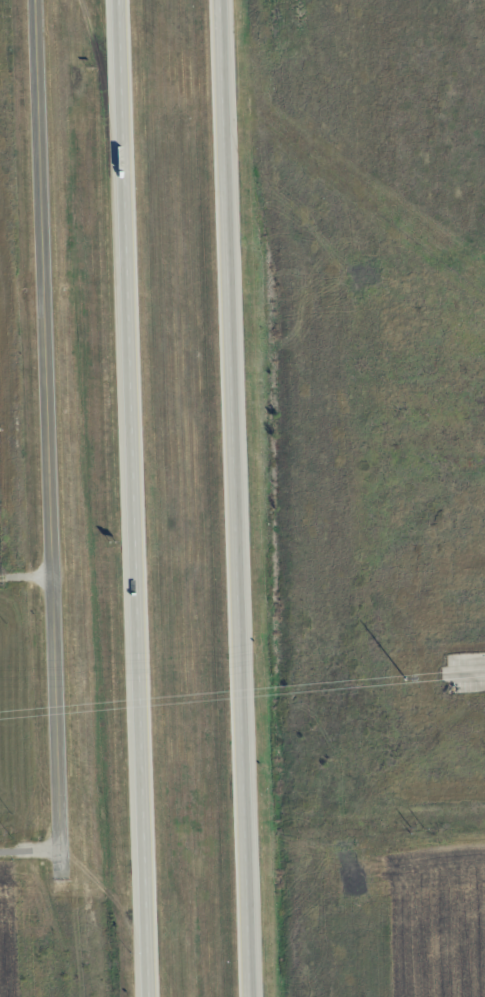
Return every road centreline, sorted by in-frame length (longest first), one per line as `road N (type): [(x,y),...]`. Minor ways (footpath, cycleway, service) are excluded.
road 1 (motorway): [(251,996),(222,0)]
road 2 (motorway): [(117,0),(145,996)]
road 3 (residential): [(62,846),(36,0)]

